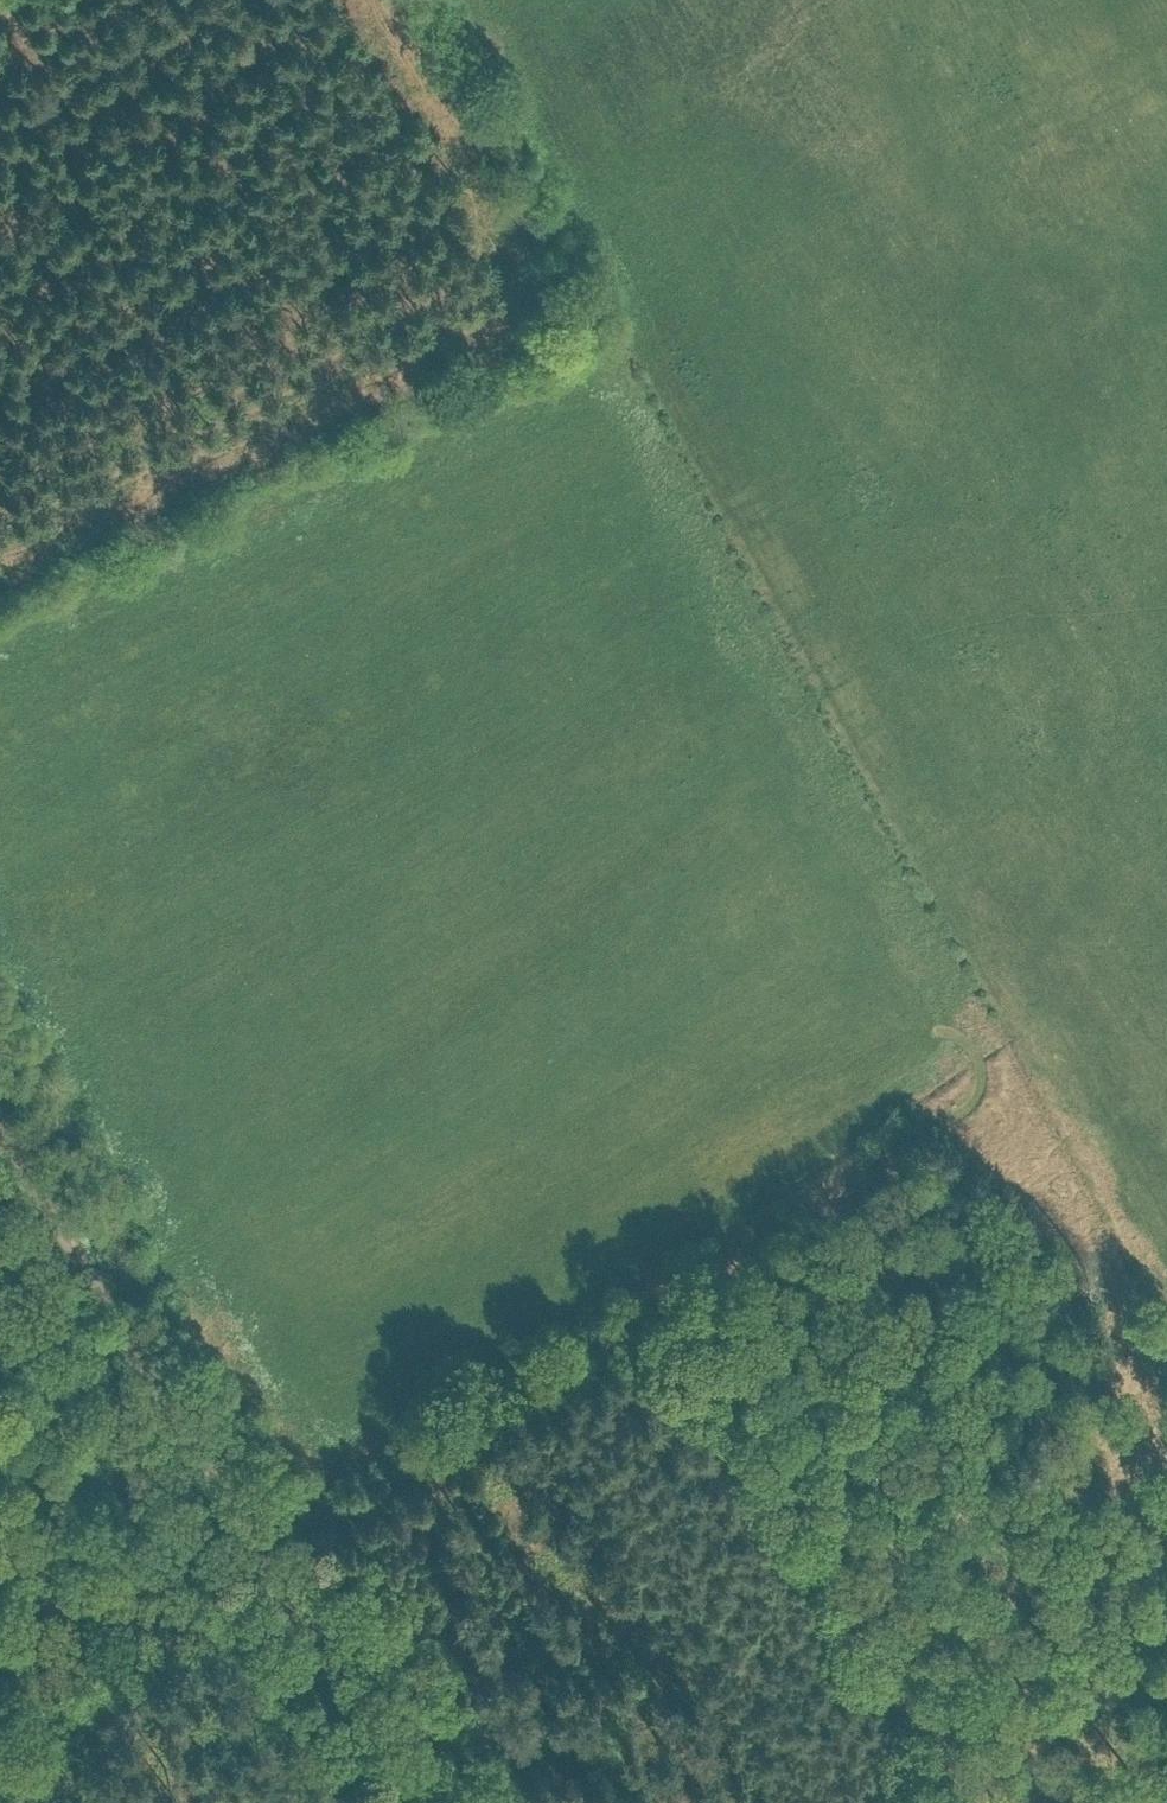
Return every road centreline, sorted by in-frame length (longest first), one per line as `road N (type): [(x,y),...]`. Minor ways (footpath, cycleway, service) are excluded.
road 1 (track): [(0,1138),(417,1802)]
road 2 (track): [(906,1185),(896,1167),(901,1136),(944,1117),(975,1091),(978,1076),(967,1044)]

